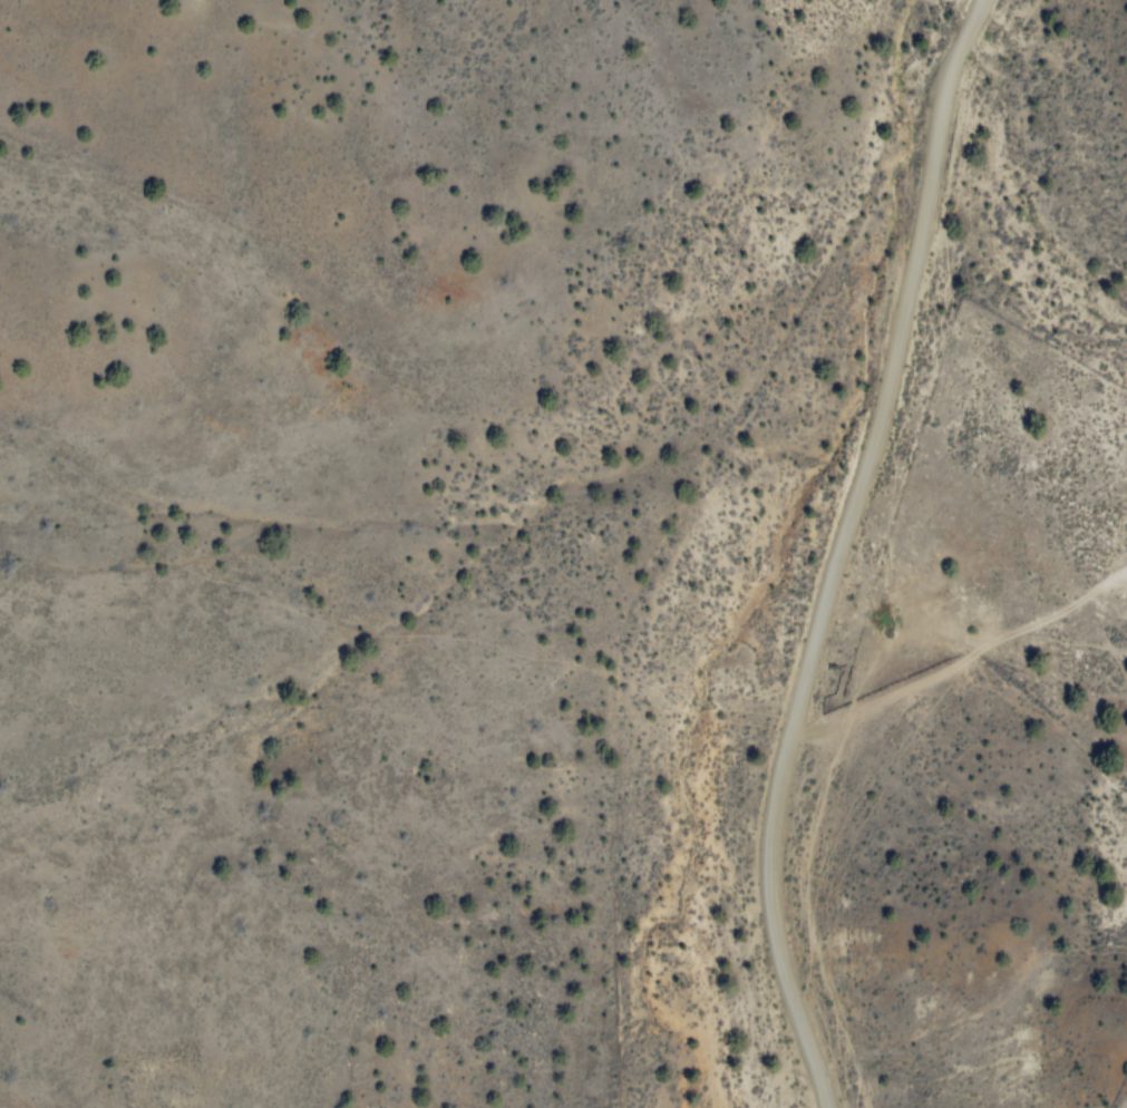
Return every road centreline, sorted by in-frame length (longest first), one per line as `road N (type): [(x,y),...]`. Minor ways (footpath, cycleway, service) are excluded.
road 1 (residential): [(829,1107),(785,970),(770,890),(770,827),(875,435),(946,99),(981,0)]
road 2 (track): [(790,732),(932,671),(973,640),(1043,614),(1126,566)]

